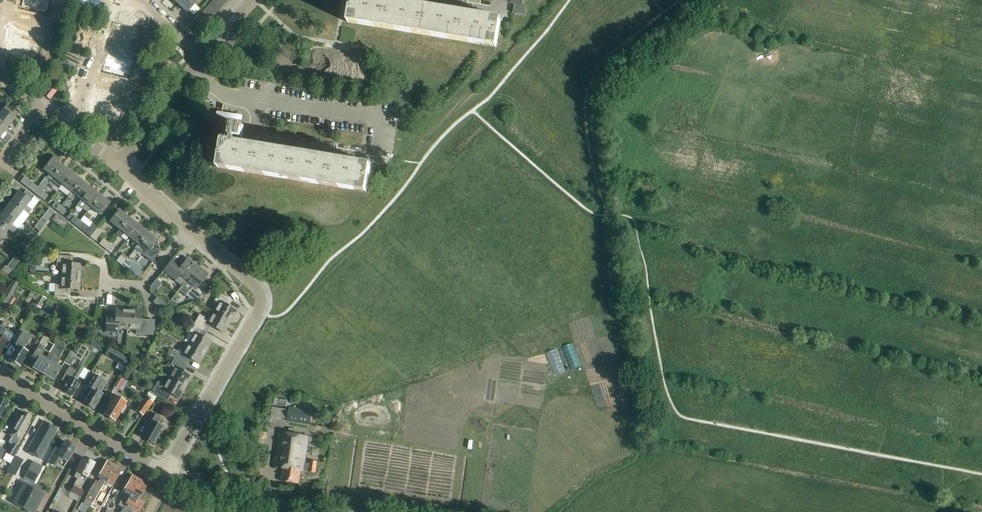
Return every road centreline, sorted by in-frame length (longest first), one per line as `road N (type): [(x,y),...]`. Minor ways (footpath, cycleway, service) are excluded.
road 1 (unclassified): [(167,474),(263,301),(191,229)]
road 2 (residential): [(261,100),(371,118),(366,148),(255,130)]
road 3 (tertiary): [(167,474),(0,378)]
road 4 (tertiary): [(320,511),(213,497),(167,474)]
road 5 (unclassified): [(192,71),(118,166)]

